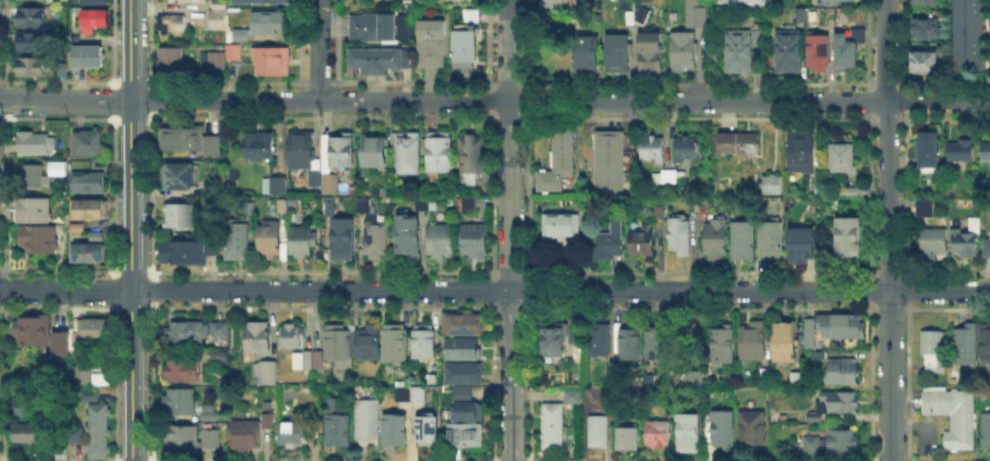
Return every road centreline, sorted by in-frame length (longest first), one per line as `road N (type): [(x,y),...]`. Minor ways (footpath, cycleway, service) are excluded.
road 1 (residential): [(130,100),(989,101)]
road 2 (residential): [(131,291),(989,290)]
road 3 (residential): [(507,0),(512,460)]
road 4 (tertiary): [(129,0),(131,460)]
road 5 (residential): [(886,0),(887,460)]
road 6 (residential): [(0,290),(131,291)]
road 7 (residential): [(0,100),(130,100)]

